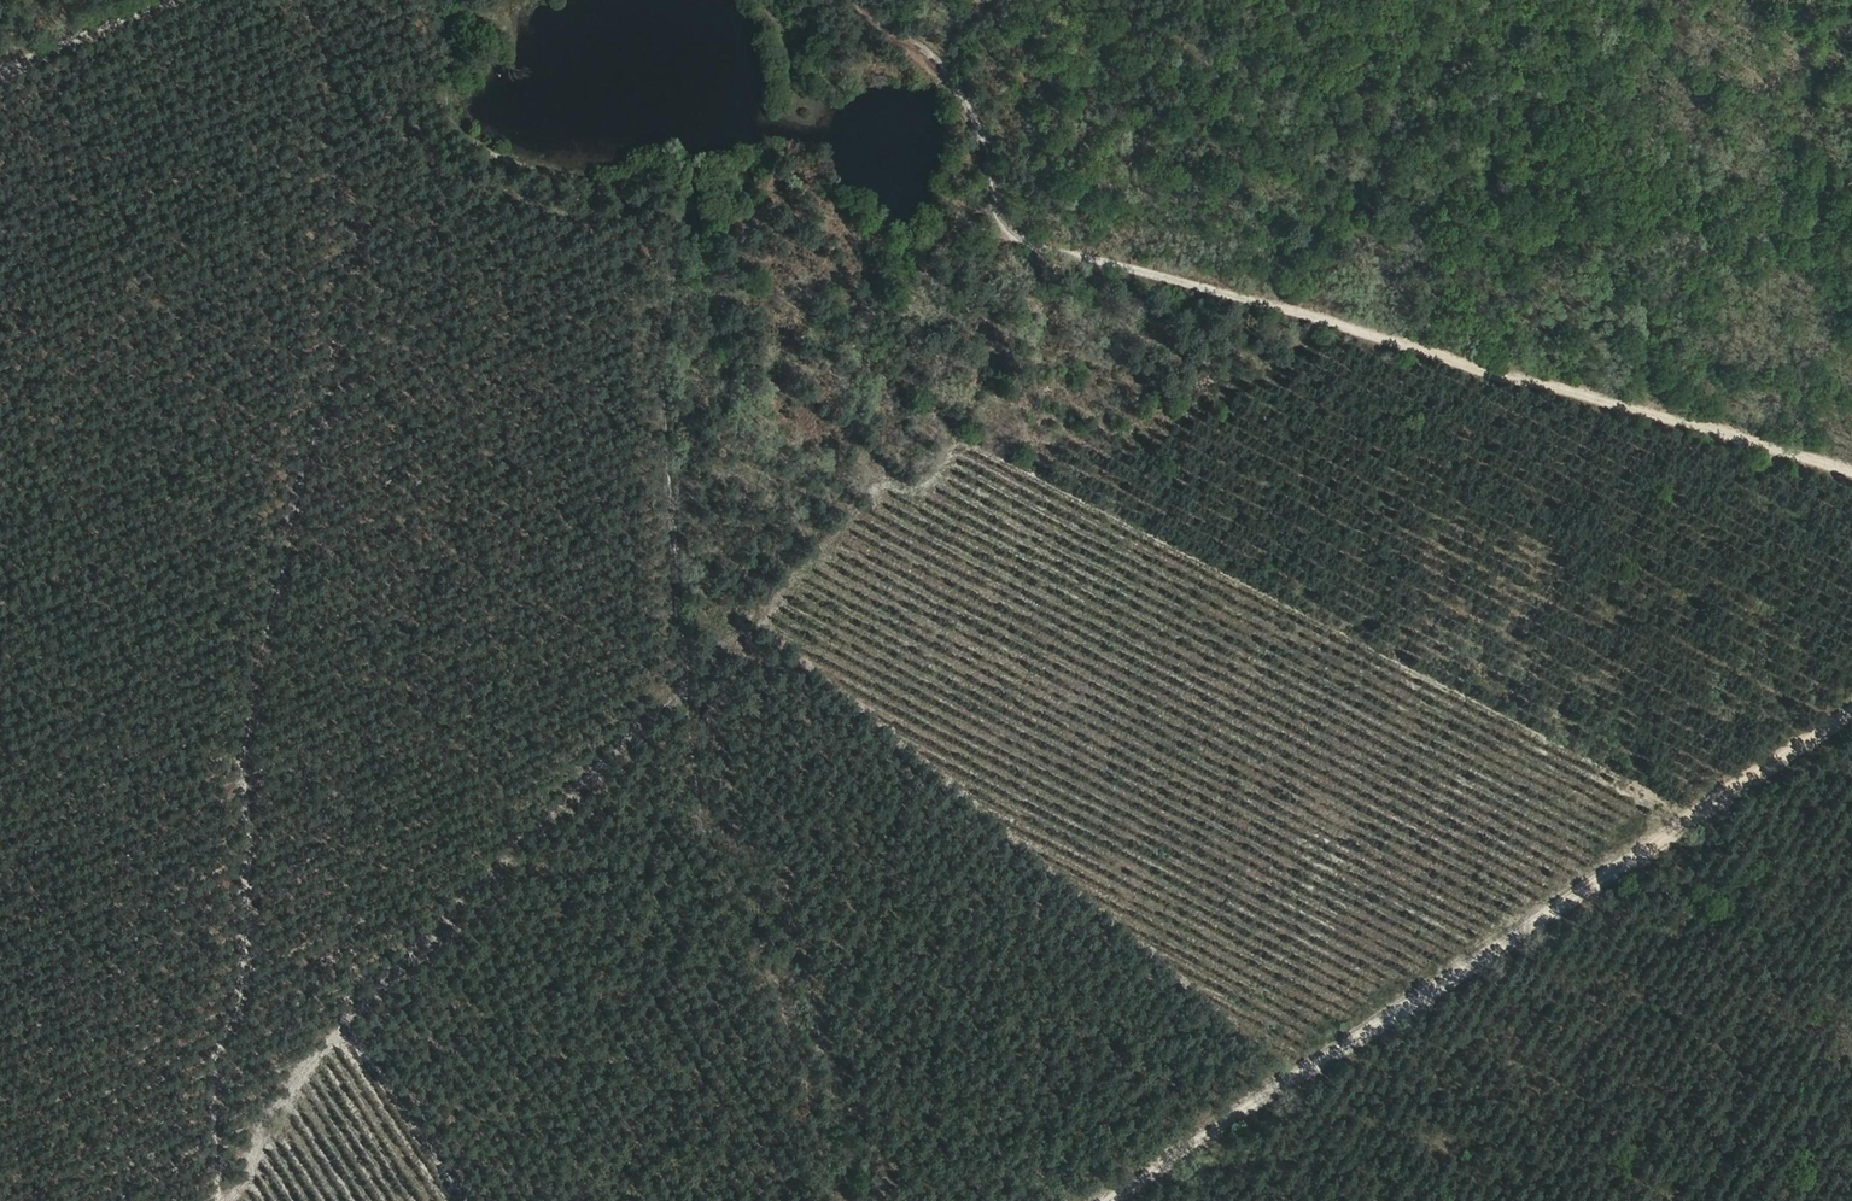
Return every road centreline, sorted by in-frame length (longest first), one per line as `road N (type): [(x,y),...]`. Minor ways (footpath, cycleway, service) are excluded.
road 1 (track): [(222,1200),(212,1072),(243,964),(244,710),(329,393),(355,237),(326,139),(327,51),(308,0)]
road 2 (track): [(855,0),(913,35),(968,90),(1013,236),(1265,302),(1851,484)]
road 3 (track): [(1117,1200),(1851,732)]
road 4 (track): [(0,88),(186,0)]

